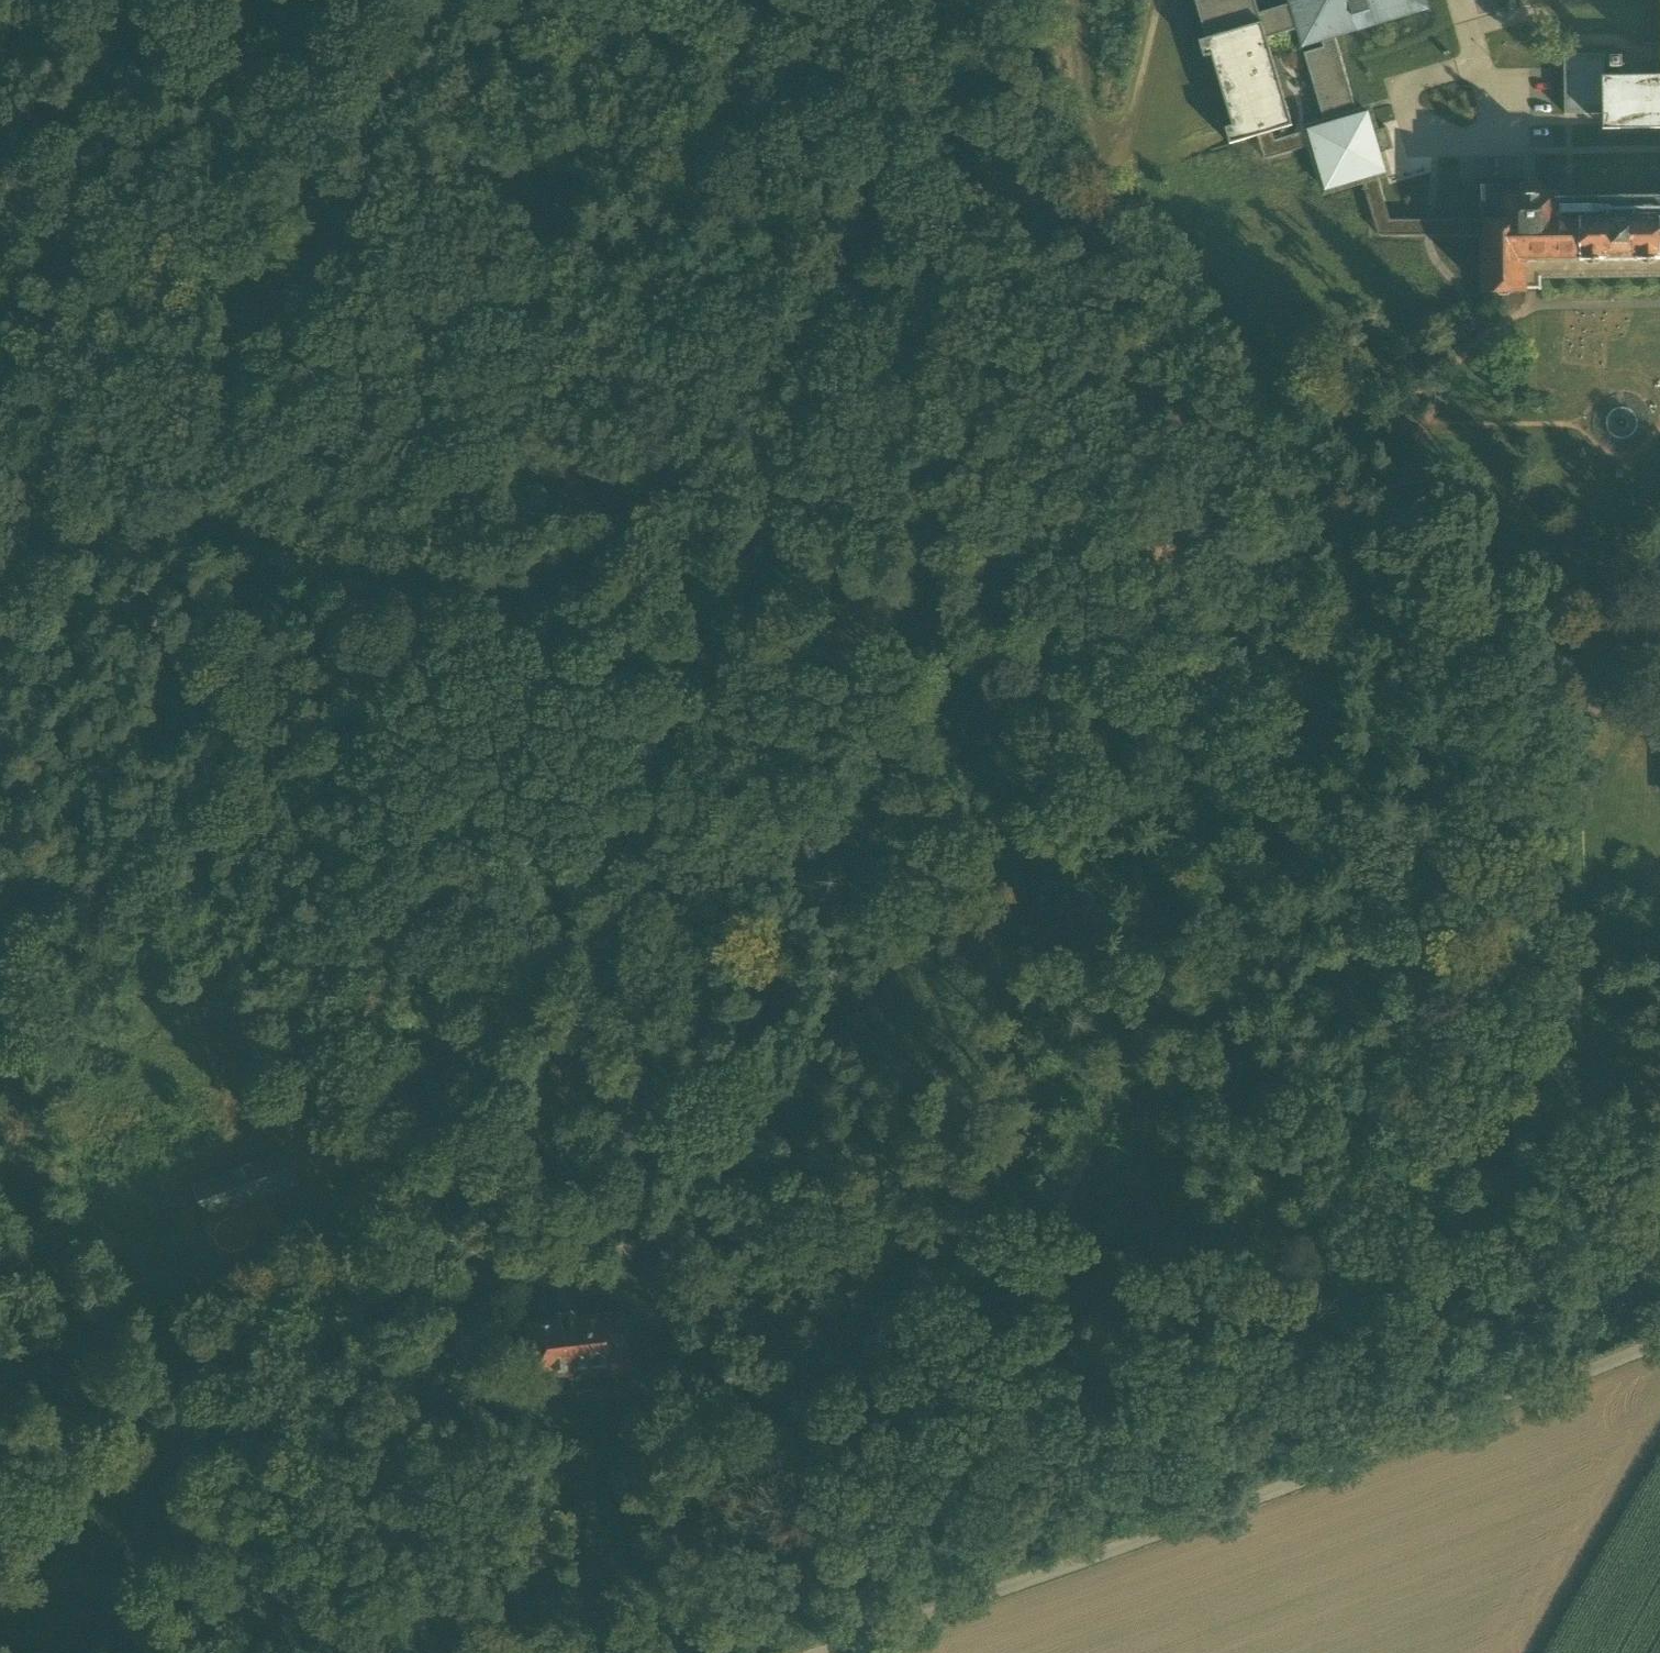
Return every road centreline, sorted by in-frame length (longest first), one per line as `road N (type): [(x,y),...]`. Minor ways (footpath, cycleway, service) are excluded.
road 1 (track): [(242,1652),(345,1453),(524,1023),(813,435),(880,263),(942,22)]
road 2 (unclassified): [(1659,1342),(818,1652)]
road 3 (track): [(725,624),(0,513)]
road 4 (track): [(880,263),(328,163)]
road 5 (track): [(942,22),(1042,54),(1108,157)]
road 6 (track): [(1079,0),(1108,157)]

